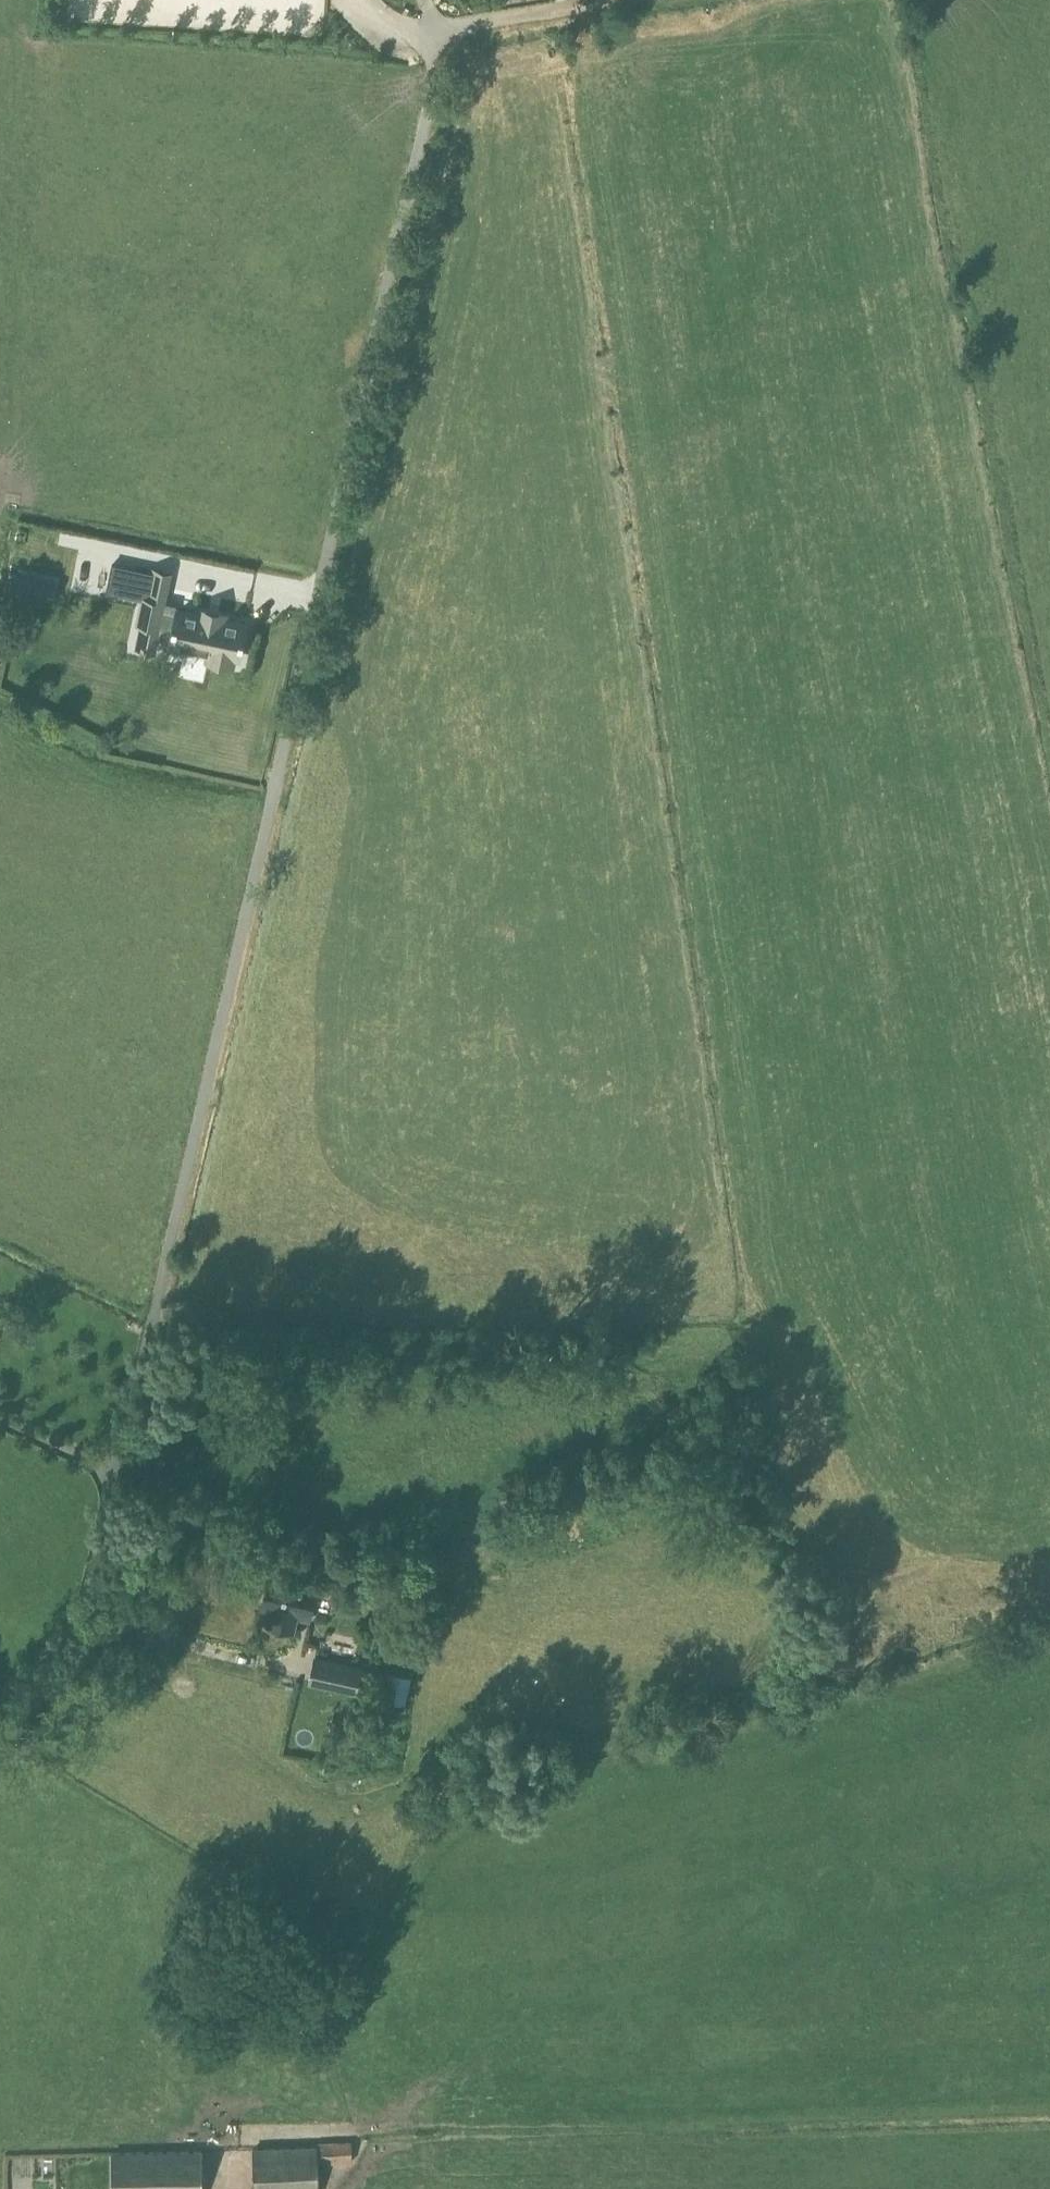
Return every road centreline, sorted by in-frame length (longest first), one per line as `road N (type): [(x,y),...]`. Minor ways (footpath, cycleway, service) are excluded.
road 1 (unclassified): [(0,1707),(51,1666),(87,1598),(270,846),(449,42)]
road 2 (track): [(449,42),(656,0)]

